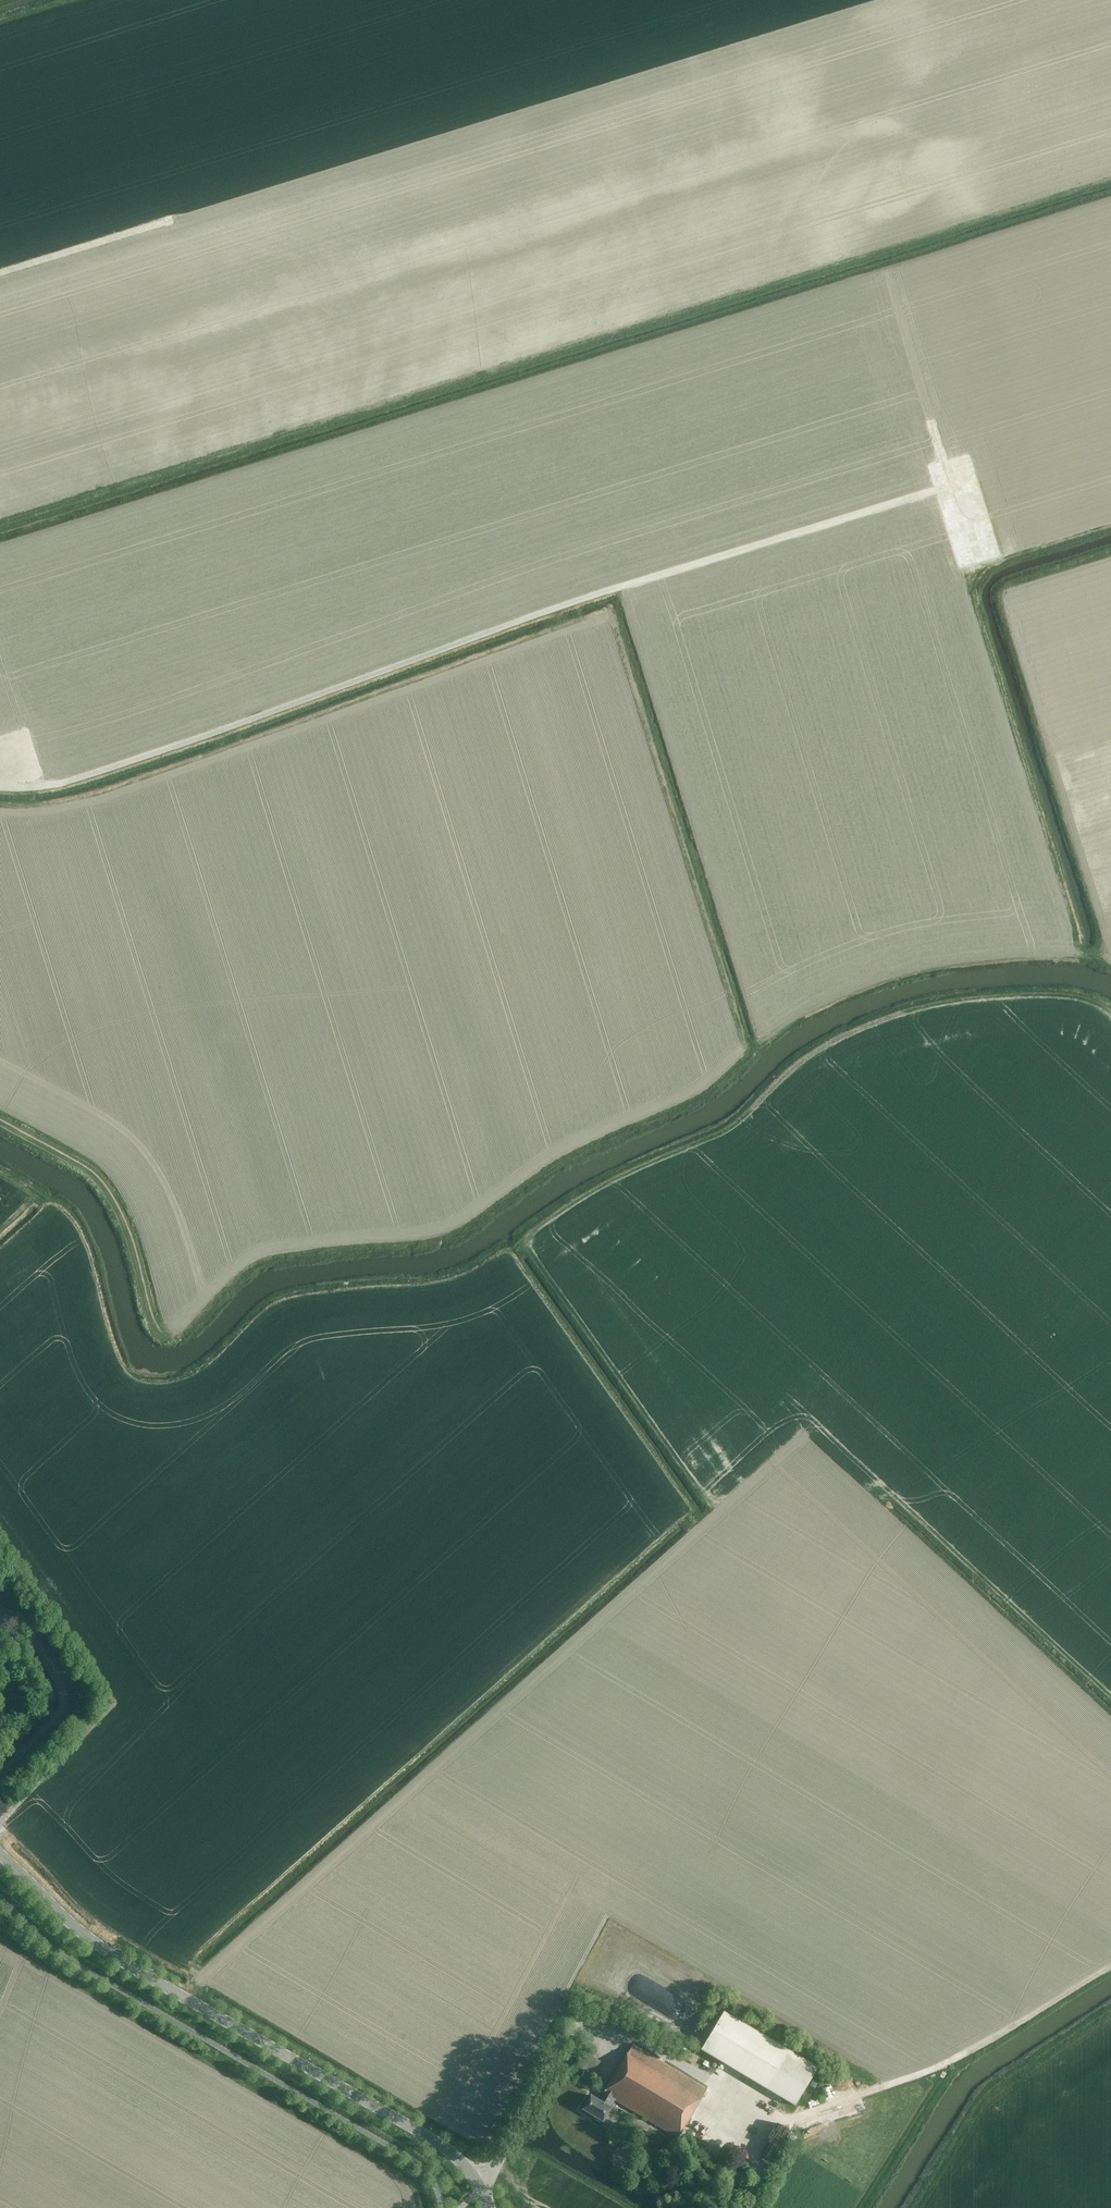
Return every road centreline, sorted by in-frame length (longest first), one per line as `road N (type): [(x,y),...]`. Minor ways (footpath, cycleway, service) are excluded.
road 1 (track): [(0,787),(79,778),(607,591),(956,484)]
road 2 (tertiary): [(488,2207),(463,2164),(441,2145),(94,1944),(0,1854)]

